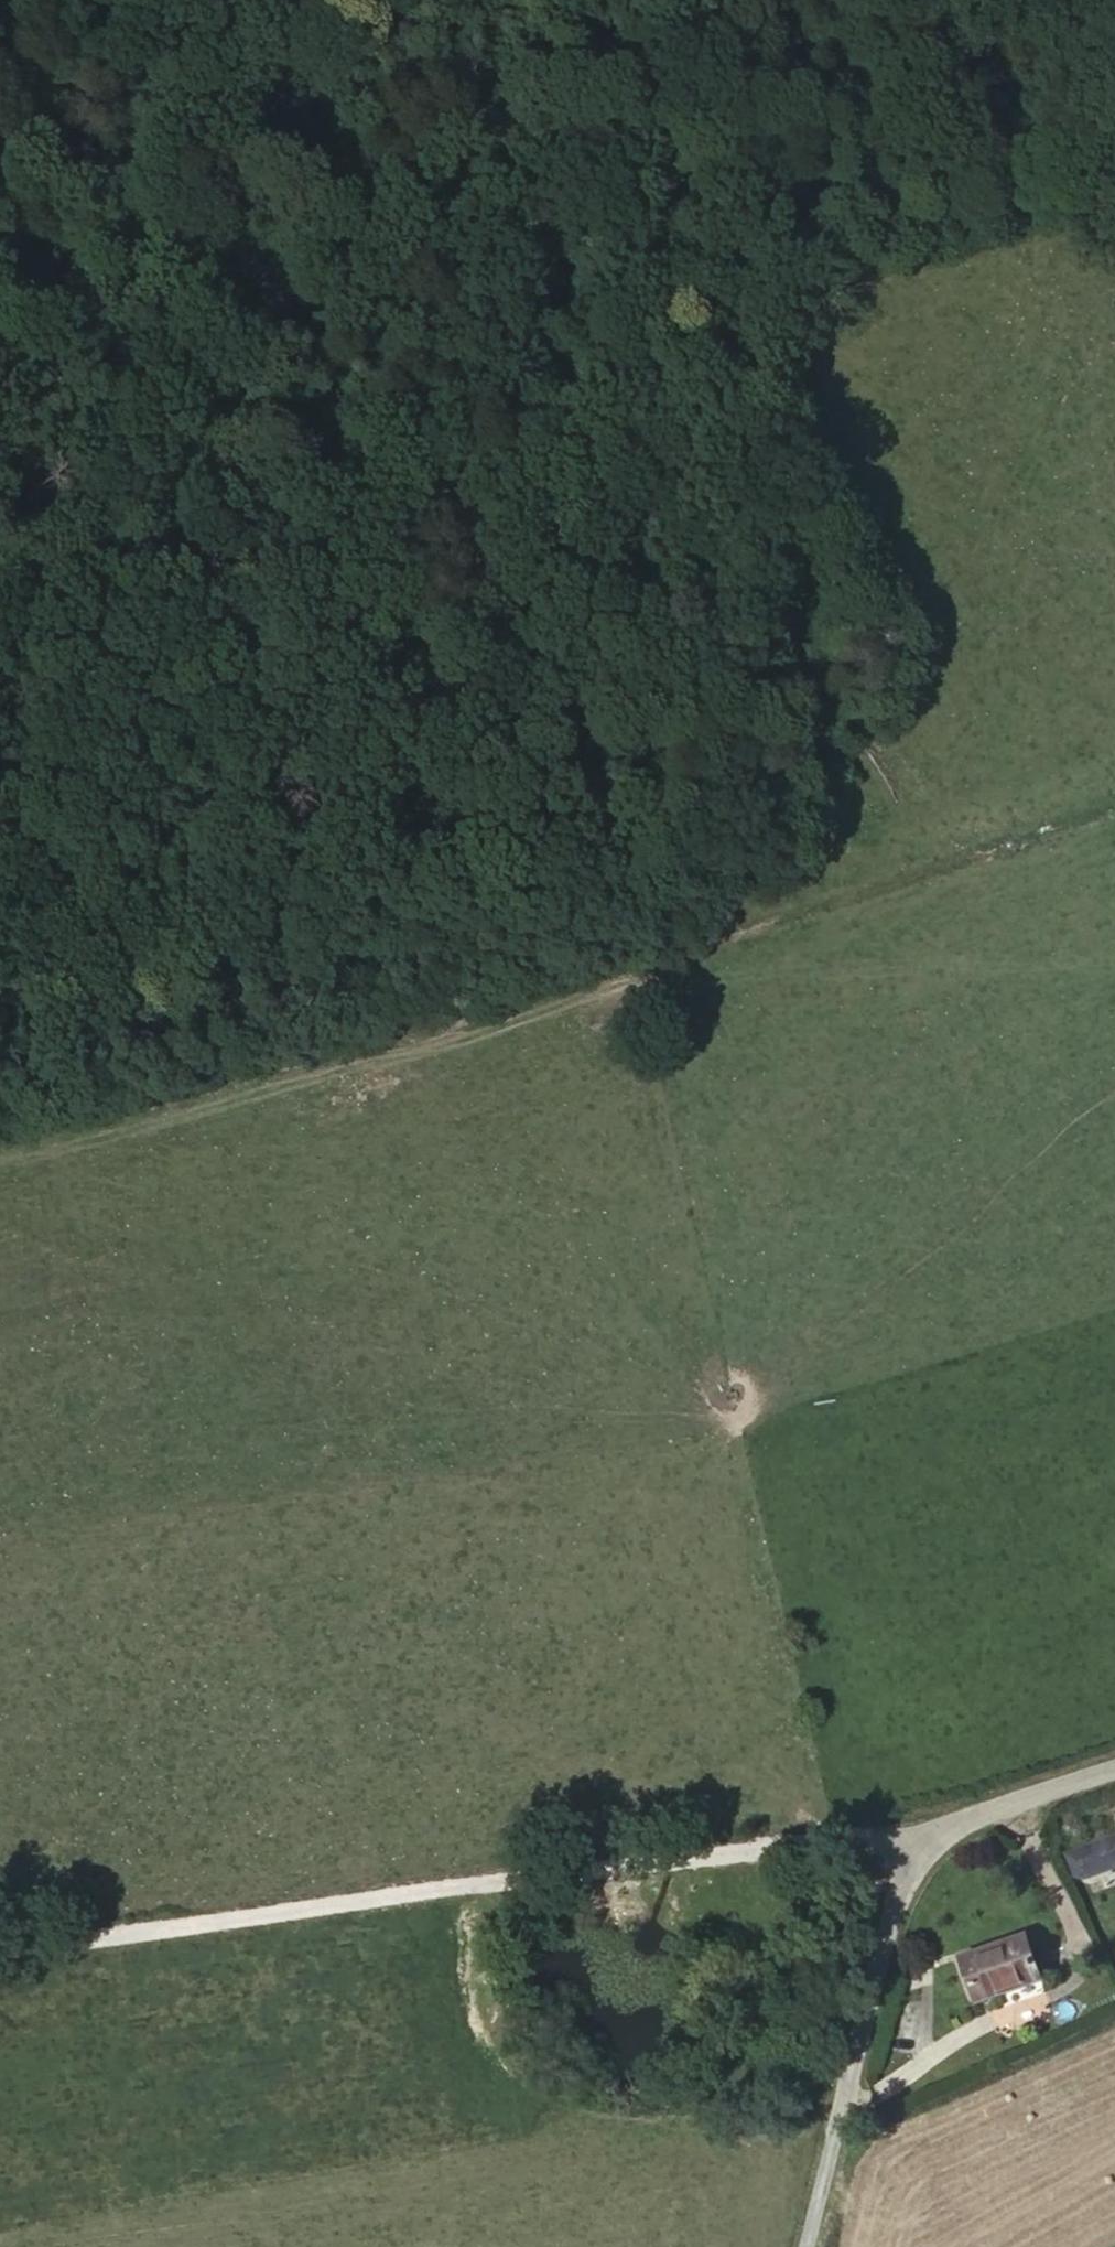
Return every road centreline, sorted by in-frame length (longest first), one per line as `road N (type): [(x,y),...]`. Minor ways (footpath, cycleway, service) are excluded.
road 1 (track): [(948,1824),(0,1951)]
road 2 (unclassified): [(1114,1771),(948,1824),(899,1865),(807,2246)]

